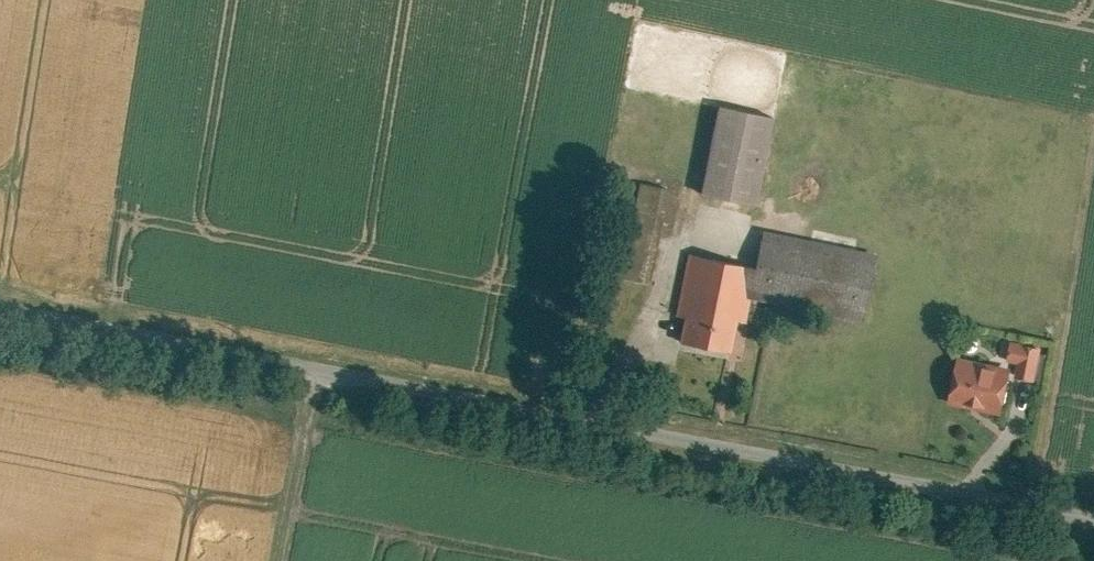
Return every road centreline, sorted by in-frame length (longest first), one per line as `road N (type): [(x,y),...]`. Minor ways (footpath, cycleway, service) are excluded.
road 1 (unclassified): [(0,301),(1093,512)]
road 2 (track): [(319,363),(281,560)]

